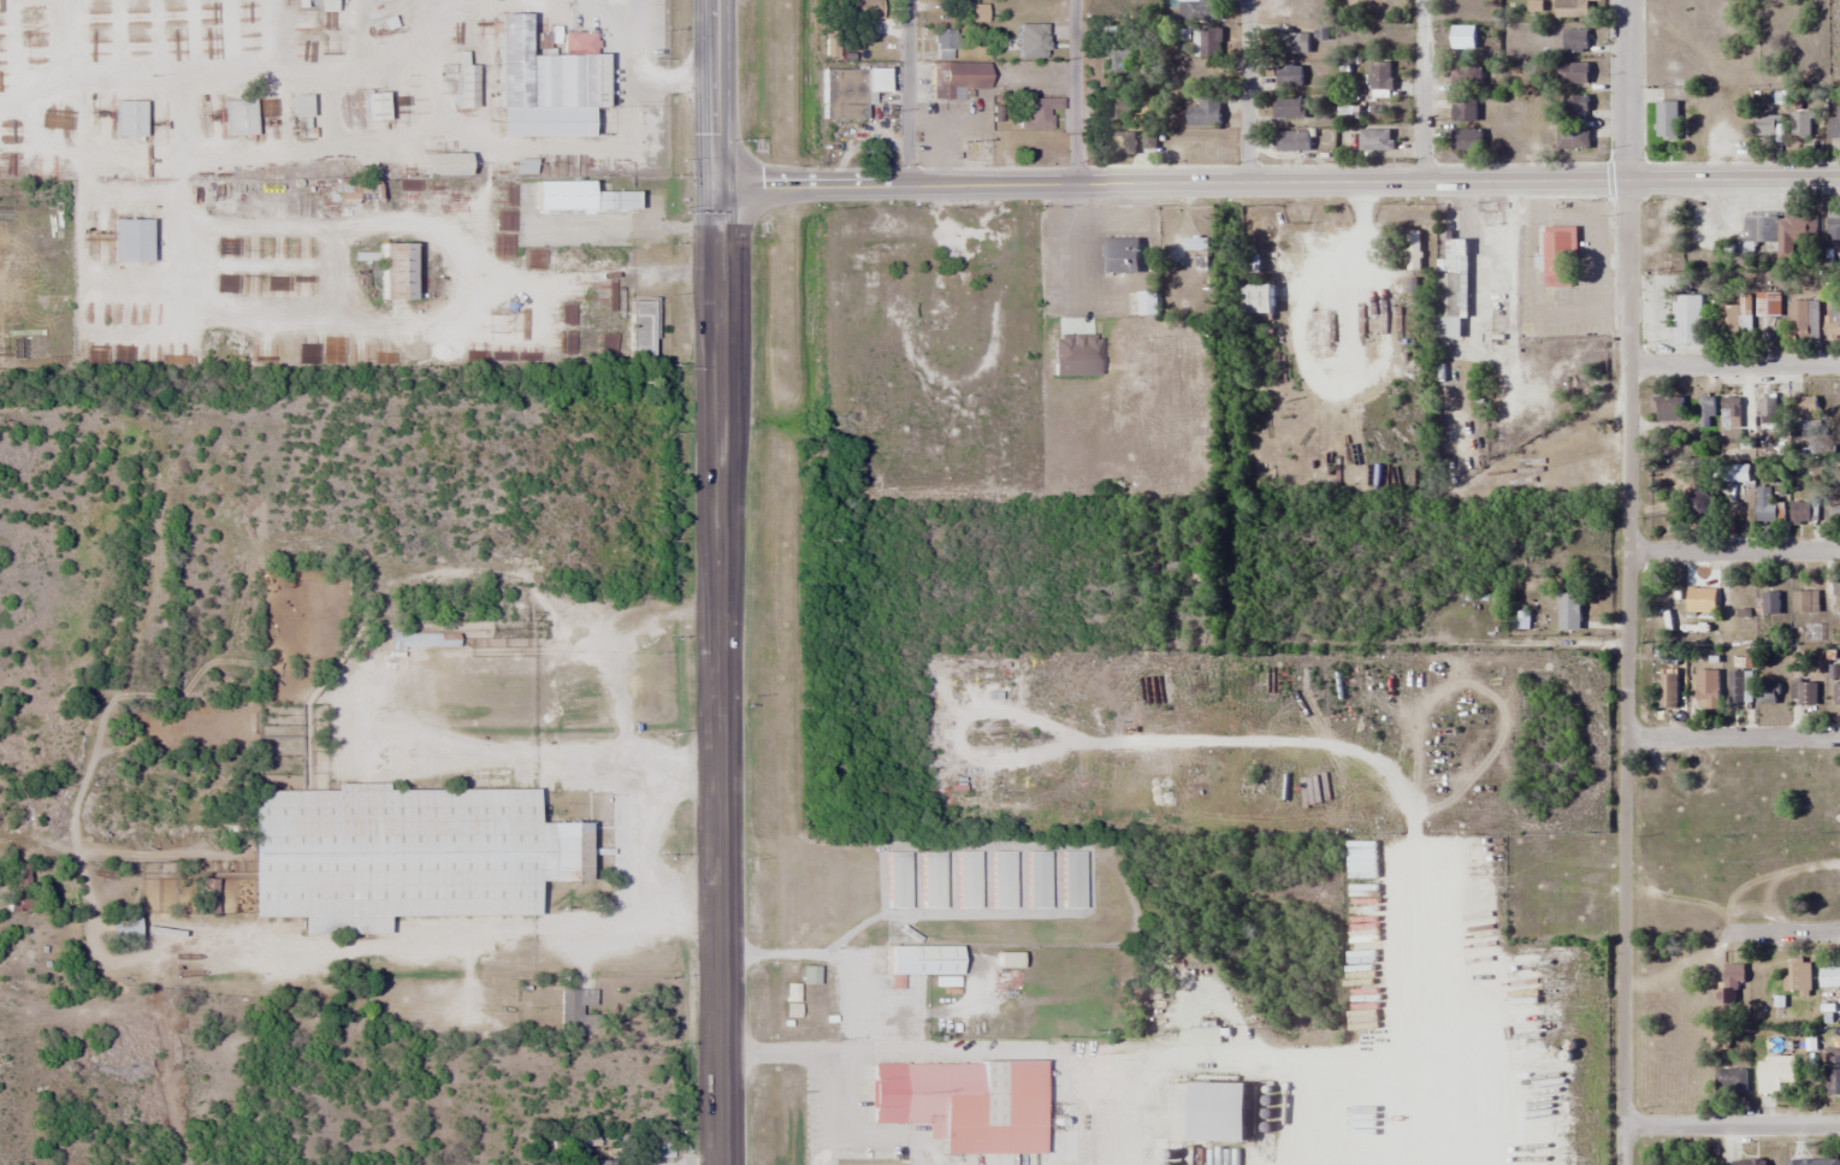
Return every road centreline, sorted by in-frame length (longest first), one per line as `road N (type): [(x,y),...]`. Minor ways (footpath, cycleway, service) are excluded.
road 1 (primary): [(721,1164),(714,0)]
road 2 (tertiary): [(1626,1126),(1626,0)]
road 3 (secondary): [(1839,177),(715,184)]
road 4 (residential): [(1839,550),(1626,552)]
road 5 (residential): [(1626,1126),(1839,1125)]
road 6 (residential): [(1839,736),(1626,737)]
road 7 (residential): [(1627,366),(1839,365)]
road 8 (residential): [(907,183),(906,0)]
road 9 (residential): [(1077,182),(1077,0)]
road 10 (residential): [(1248,181),(1247,0)]
road 11 (residential): [(1422,181),(1421,0)]

